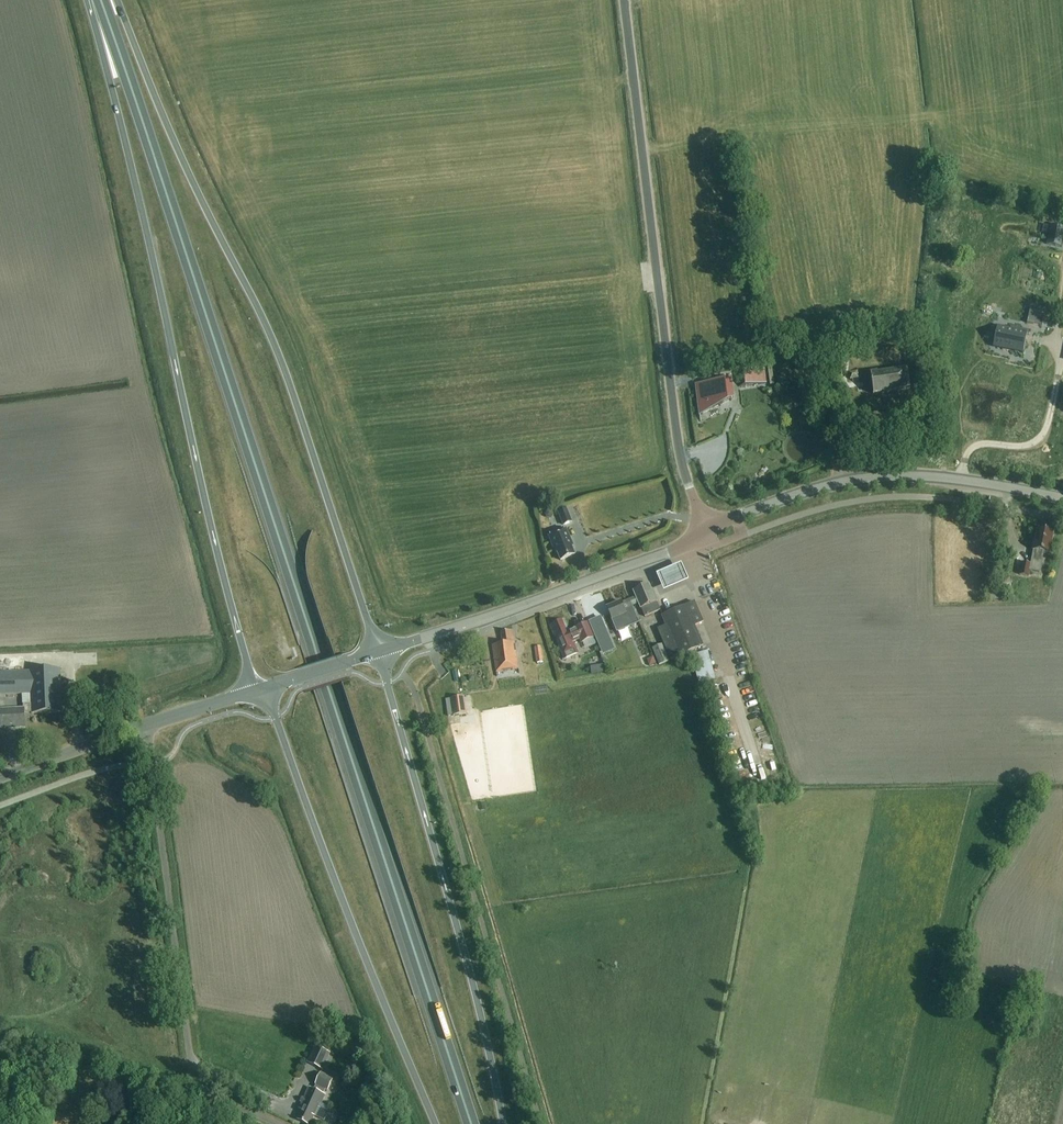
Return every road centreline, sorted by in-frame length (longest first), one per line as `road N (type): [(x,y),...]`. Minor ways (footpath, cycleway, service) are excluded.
road 1 (trunk): [(471,1123),(100,0)]
road 2 (trunk): [(87,0),(257,689)]
road 3 (trunk): [(377,651),(288,376),(189,174),(117,0)]
road 4 (unclassified): [(704,531),(675,433),(622,0)]
road 5 (trunk): [(503,1123),(478,1001),(377,651)]
road 6 (trunk): [(257,689),(276,717),(435,1123)]
road 7 (tertiary): [(1062,498),(889,475),(814,489),(704,531)]
road 8 (unclassified): [(147,725),(192,1089)]
road 9 (tertiary): [(704,531),(679,547),(459,626)]
road 10 (tertiary): [(0,778),(147,725)]
road 11 (tertiary): [(257,689),(377,651)]

